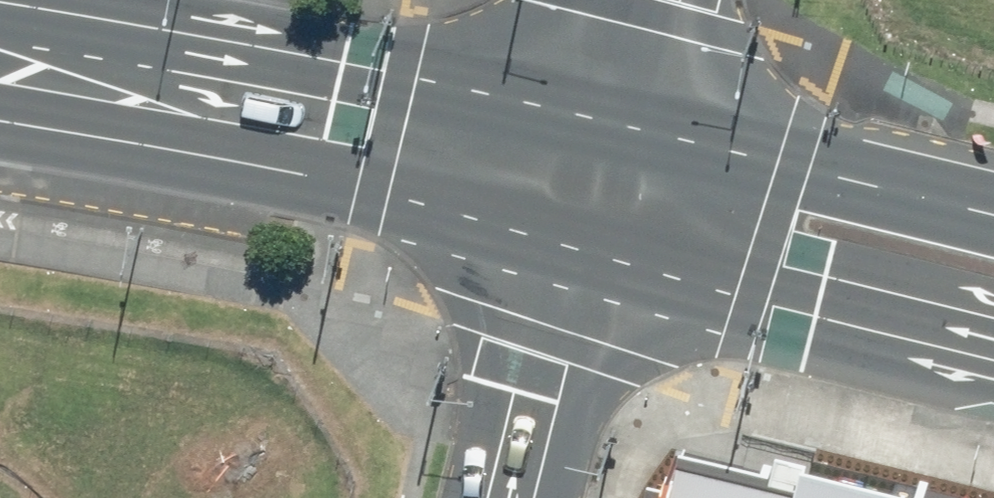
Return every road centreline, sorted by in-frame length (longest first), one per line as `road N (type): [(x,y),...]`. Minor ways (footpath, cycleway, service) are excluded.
road 1 (secondary): [(0,6),(603,113)]
road 2 (secondary): [(574,223),(0,124)]
road 3 (secondary): [(993,329),(574,223)]
road 4 (secondary): [(603,113),(993,207)]
road 5 (residential): [(574,223),(503,497)]

